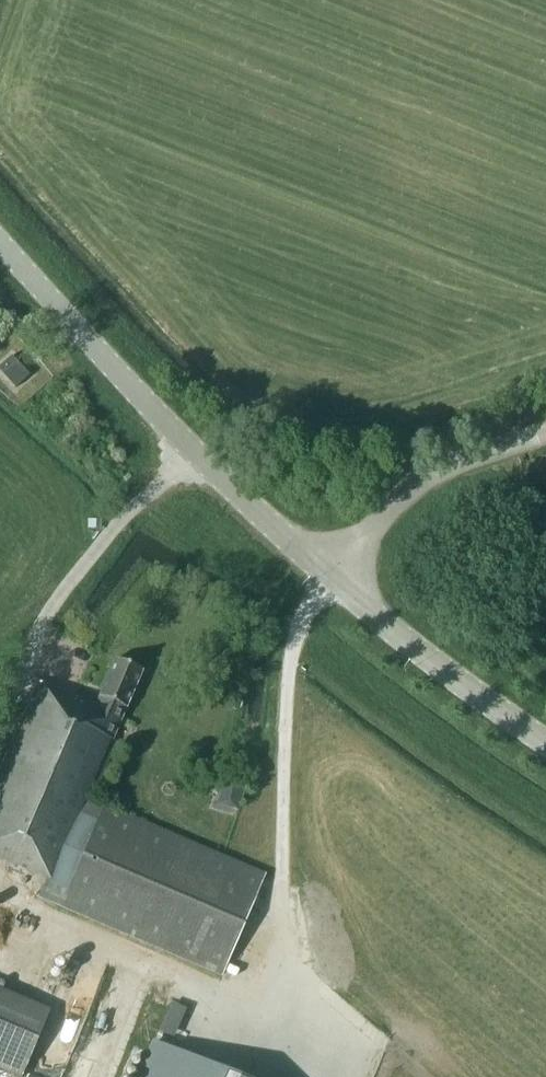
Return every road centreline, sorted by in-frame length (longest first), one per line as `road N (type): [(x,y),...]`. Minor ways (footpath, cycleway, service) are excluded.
road 1 (track): [(328,575),(297,622),(290,658),(283,946),(298,976),(423,1076)]
road 2 (tertiary): [(328,575),(171,428),(0,243)]
road 3 (tertiary): [(545,741),(328,575)]
road 4 (unclassified): [(545,431),(433,471),(328,575)]

